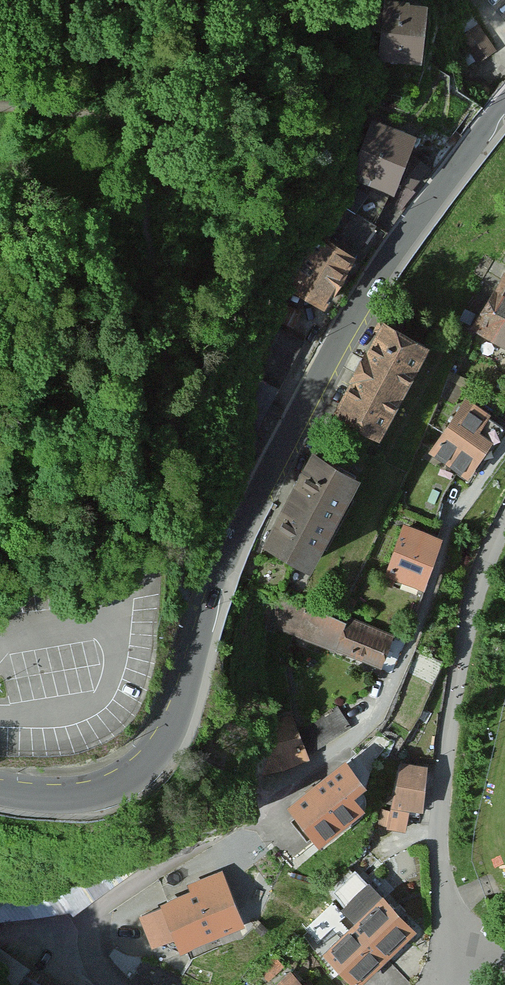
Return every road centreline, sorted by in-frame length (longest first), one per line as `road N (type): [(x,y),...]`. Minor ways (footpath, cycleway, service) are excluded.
road 1 (residential): [(0,790),(91,796),(136,776),(167,742),(247,517),(339,337),(433,195),(504,106)]
road 2 (residential): [(108,984),(92,967),(89,924),(109,903),(378,723),(421,637),(456,526),(504,451)]
road 3 (residential): [(447,971),(438,861),(455,701),(470,619),(504,525)]

